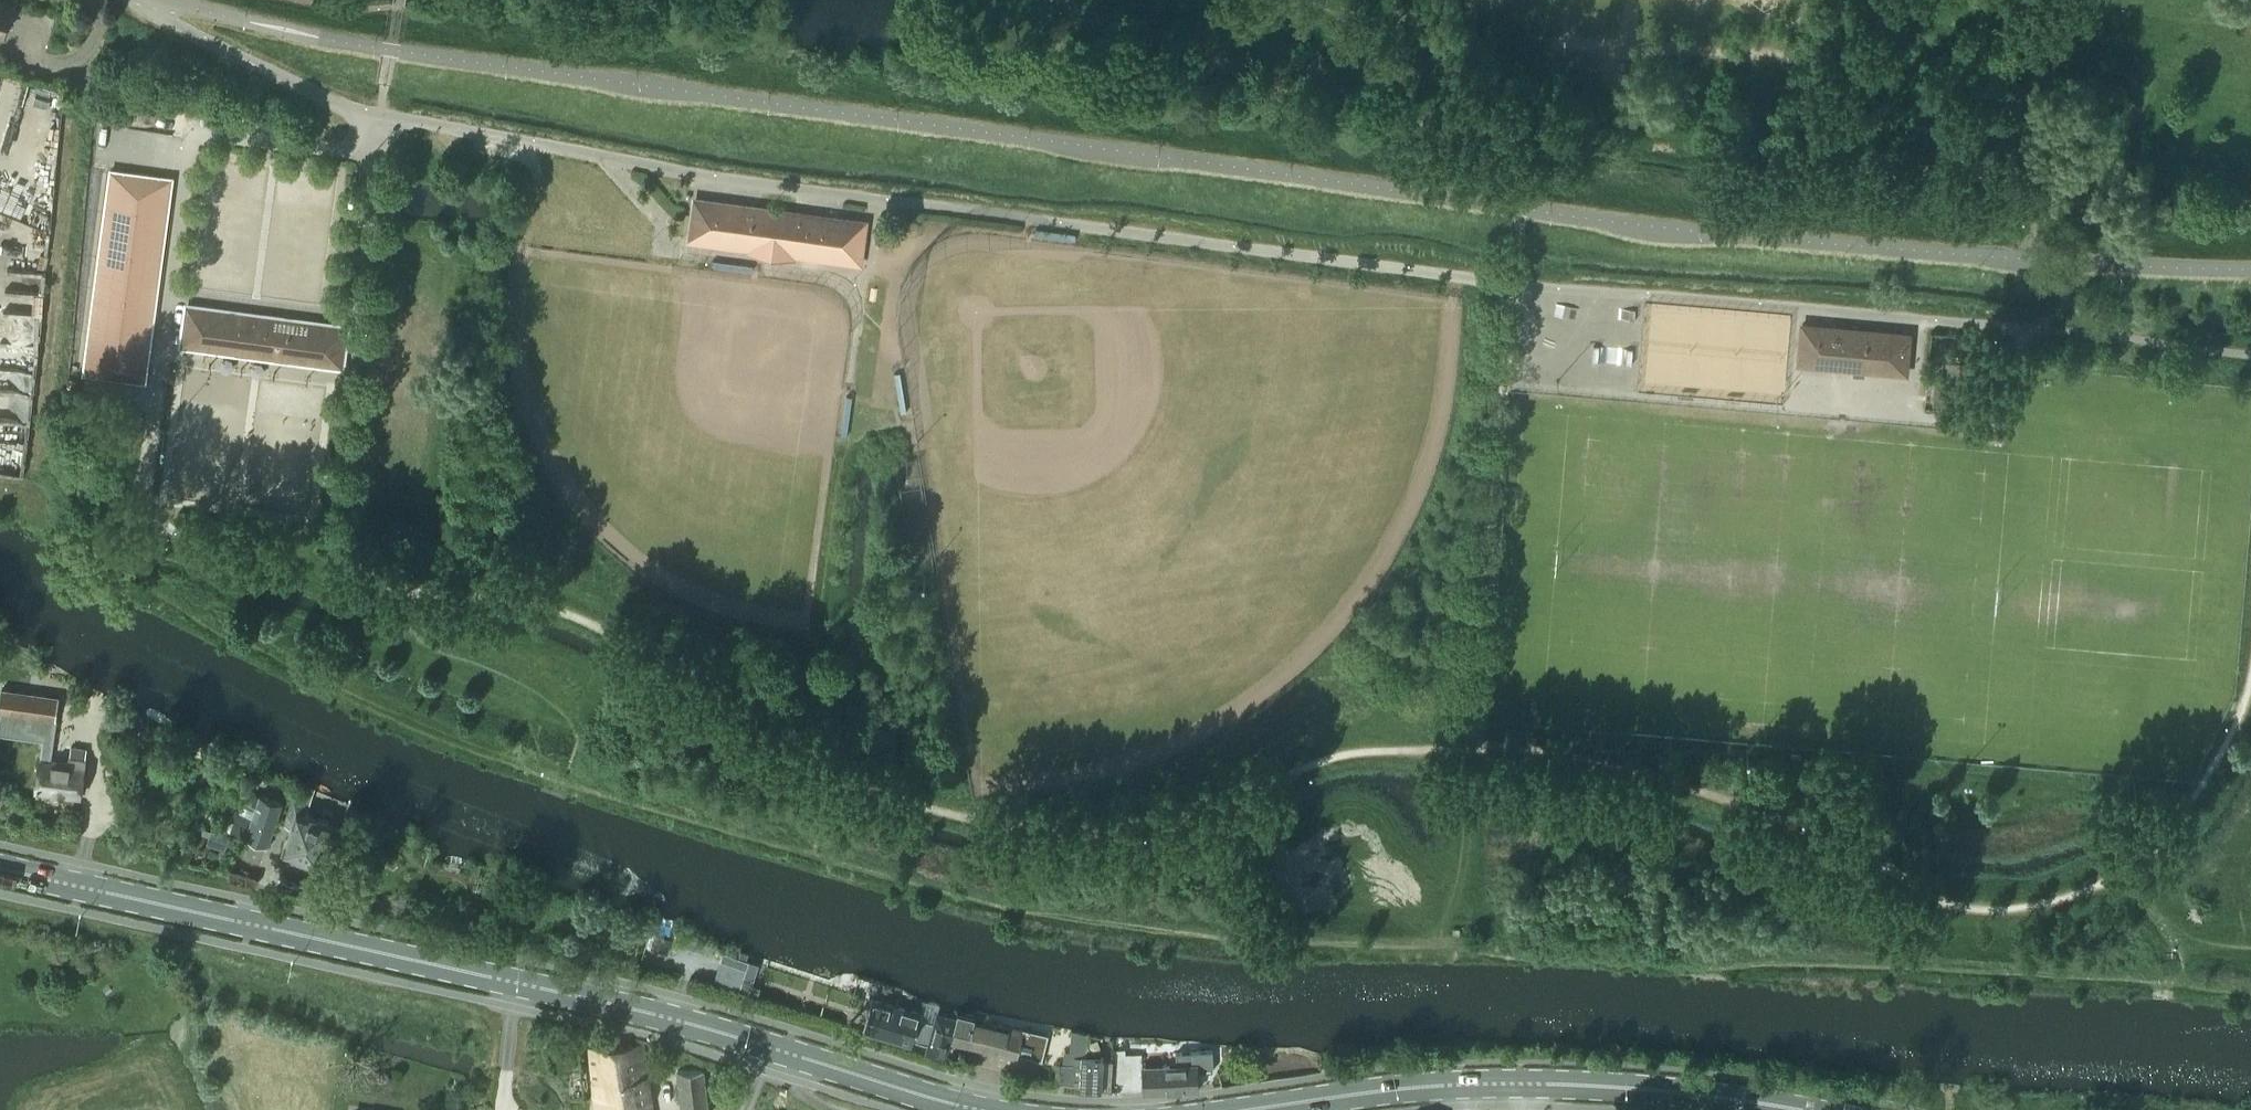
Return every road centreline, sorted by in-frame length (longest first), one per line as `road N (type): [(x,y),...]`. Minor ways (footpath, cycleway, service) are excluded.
road 1 (unclassified): [(133,0),(277,76),(379,114),(713,177),(1514,282),(2126,338)]
road 2 (primary): [(1020,1109),(974,1105),(608,1000),(0,867)]
road 3 (primary): [(1797,1109),(1652,1089),(1456,1082),(1181,1109)]

